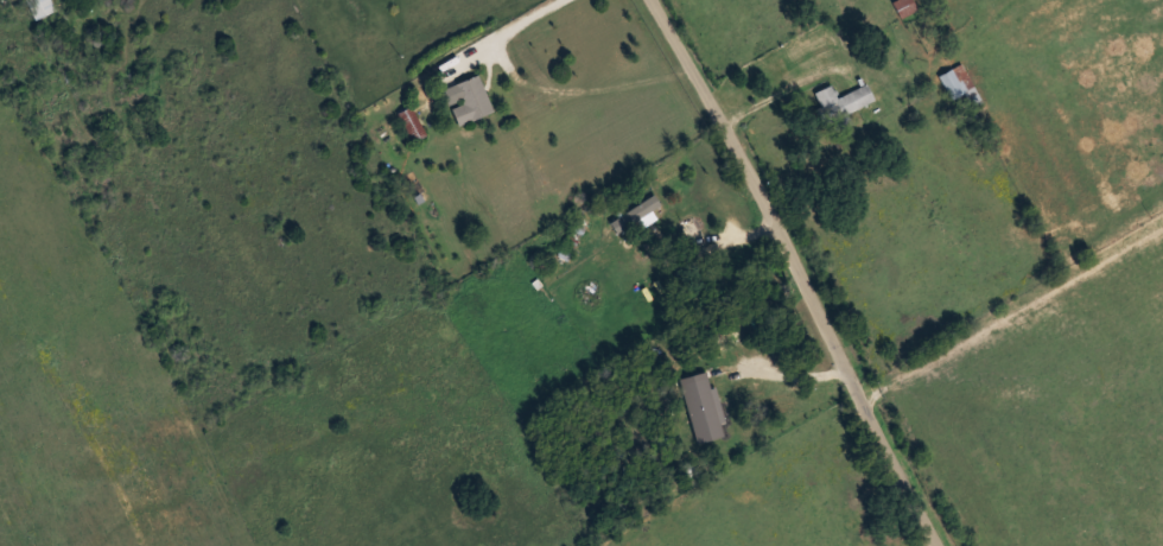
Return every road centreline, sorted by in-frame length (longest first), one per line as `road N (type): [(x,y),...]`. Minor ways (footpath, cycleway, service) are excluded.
road 1 (residential): [(950,545),(649,0)]

